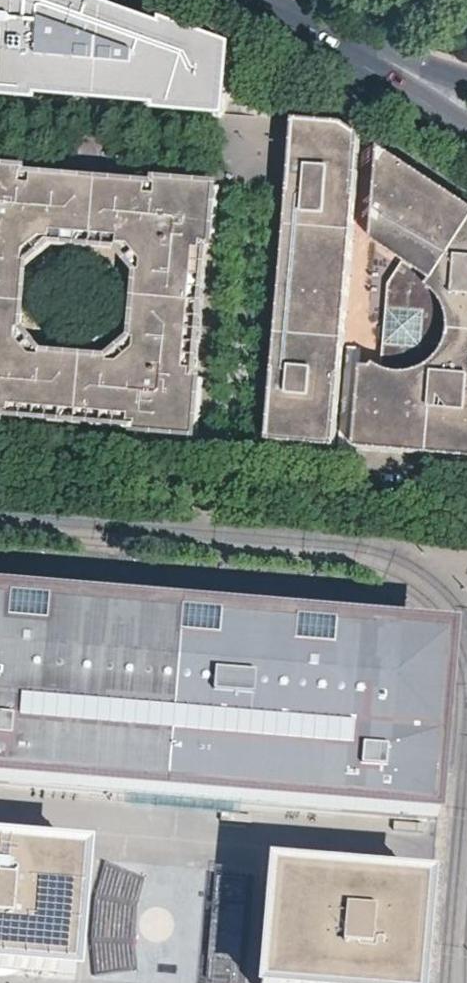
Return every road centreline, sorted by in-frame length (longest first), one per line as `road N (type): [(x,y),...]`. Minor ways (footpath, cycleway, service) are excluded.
road 1 (secondary): [(0,457),(466,499)]
road 2 (secondary): [(466,136),(307,30)]
road 3 (secondary): [(466,79),(307,30)]

